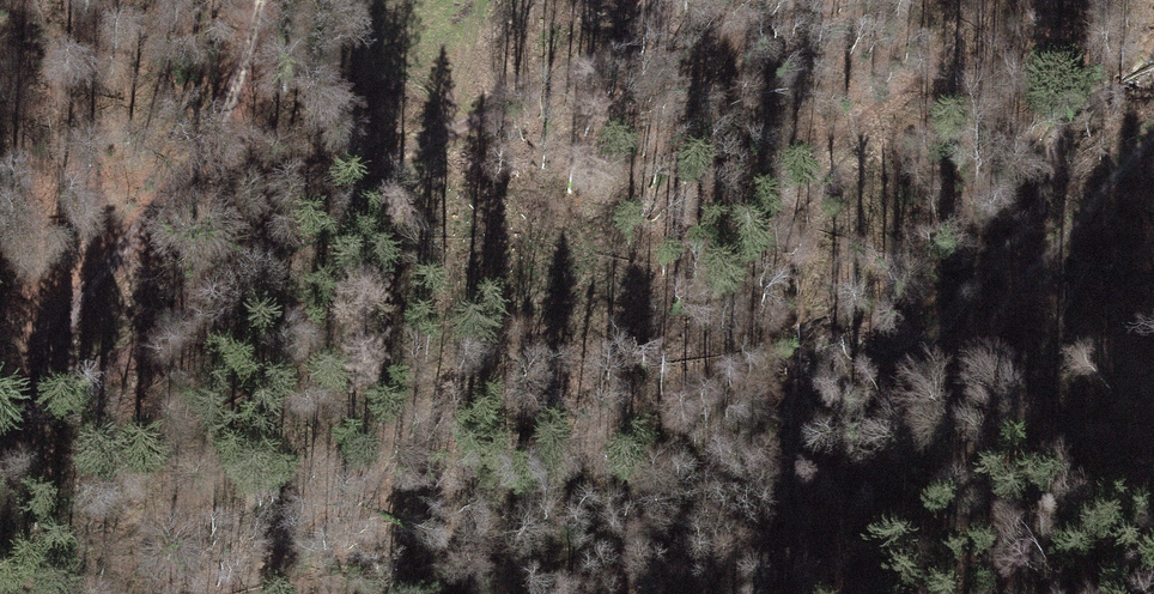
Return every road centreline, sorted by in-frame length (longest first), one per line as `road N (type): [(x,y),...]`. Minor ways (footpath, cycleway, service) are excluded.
road 1 (track): [(681,0),(579,74),(328,194),(226,267),(146,346),(107,370),(31,398)]
road 2 (track): [(814,593),(853,535),(898,435),(941,376),(1153,141)]
road 3 (track): [(259,0),(247,77),(214,149),(83,292),(0,447)]

